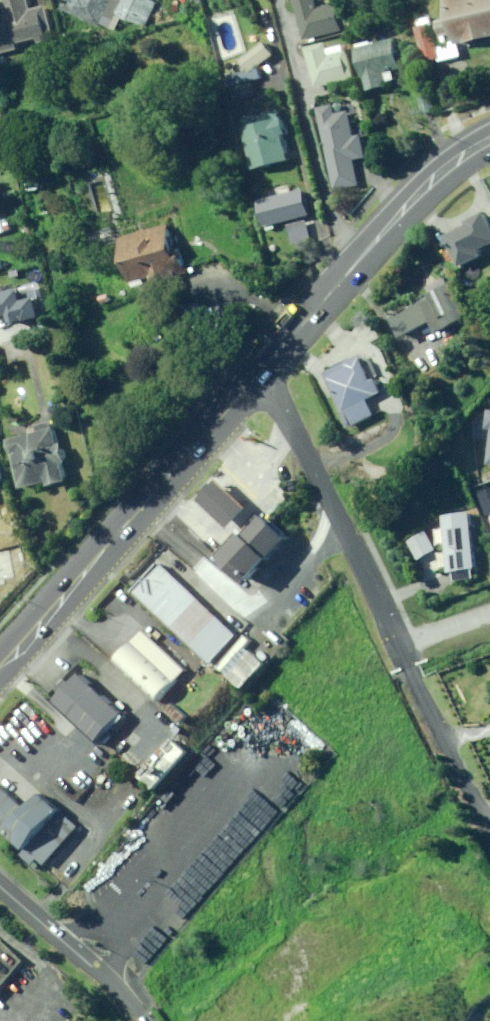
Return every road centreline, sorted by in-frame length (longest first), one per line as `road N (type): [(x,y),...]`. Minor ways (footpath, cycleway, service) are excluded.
road 1 (secondary): [(263,367),(0,667)]
road 2 (secondary): [(489,138),(424,186),(263,367)]
road 3 (residential): [(396,644),(263,367)]
road 4 (residential): [(484,818),(396,644)]

